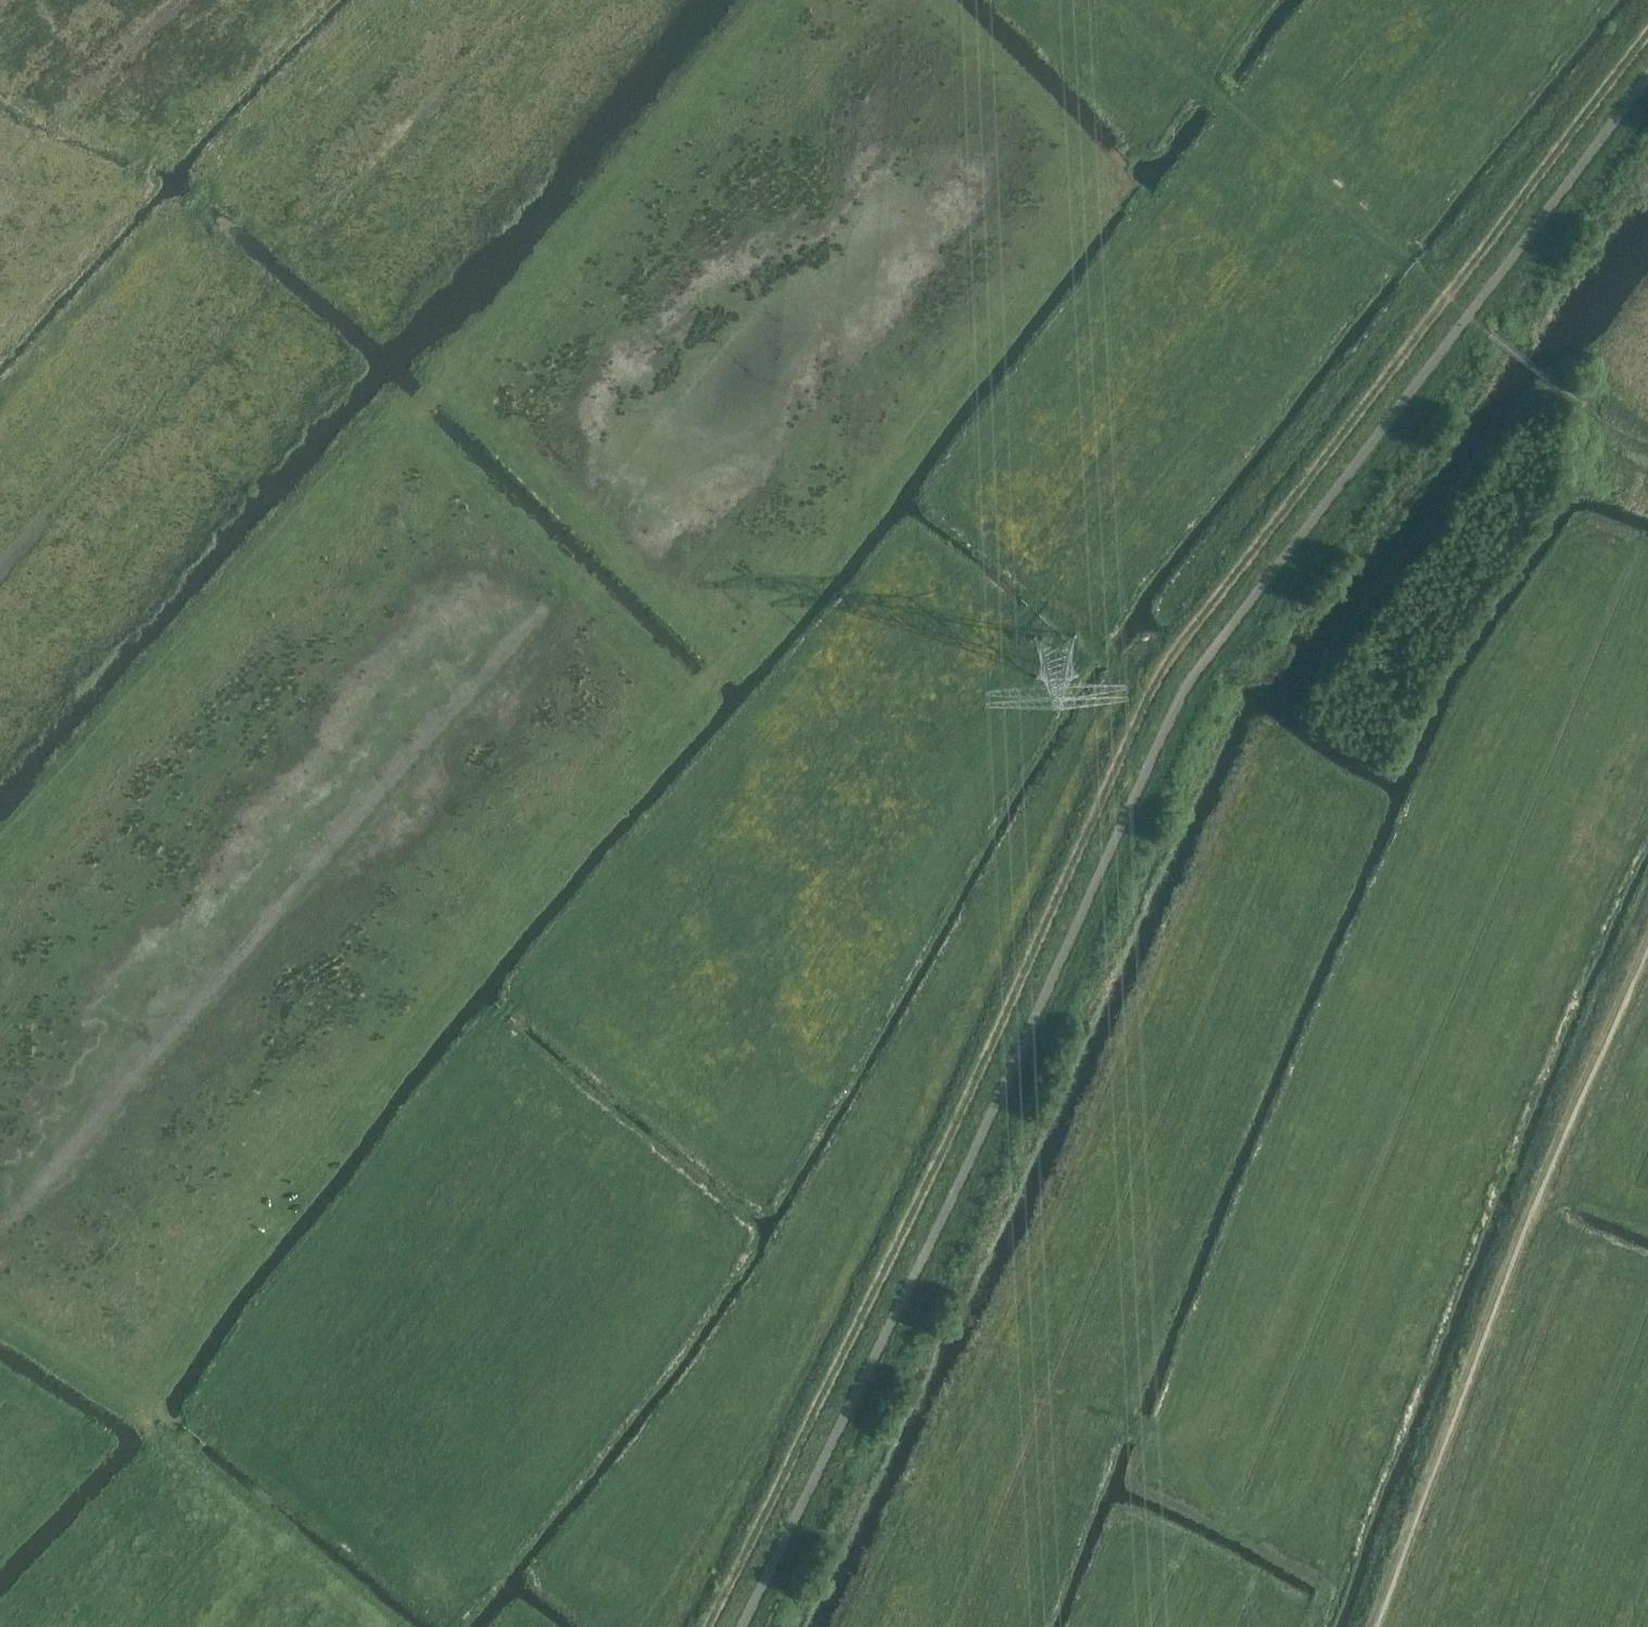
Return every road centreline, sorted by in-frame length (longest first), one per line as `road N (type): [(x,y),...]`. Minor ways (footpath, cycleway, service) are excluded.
road 1 (track): [(1647,40),(1174,656),(1133,728),(956,1123),(708,1626)]
road 2 (track): [(1391,253),(1204,83)]

